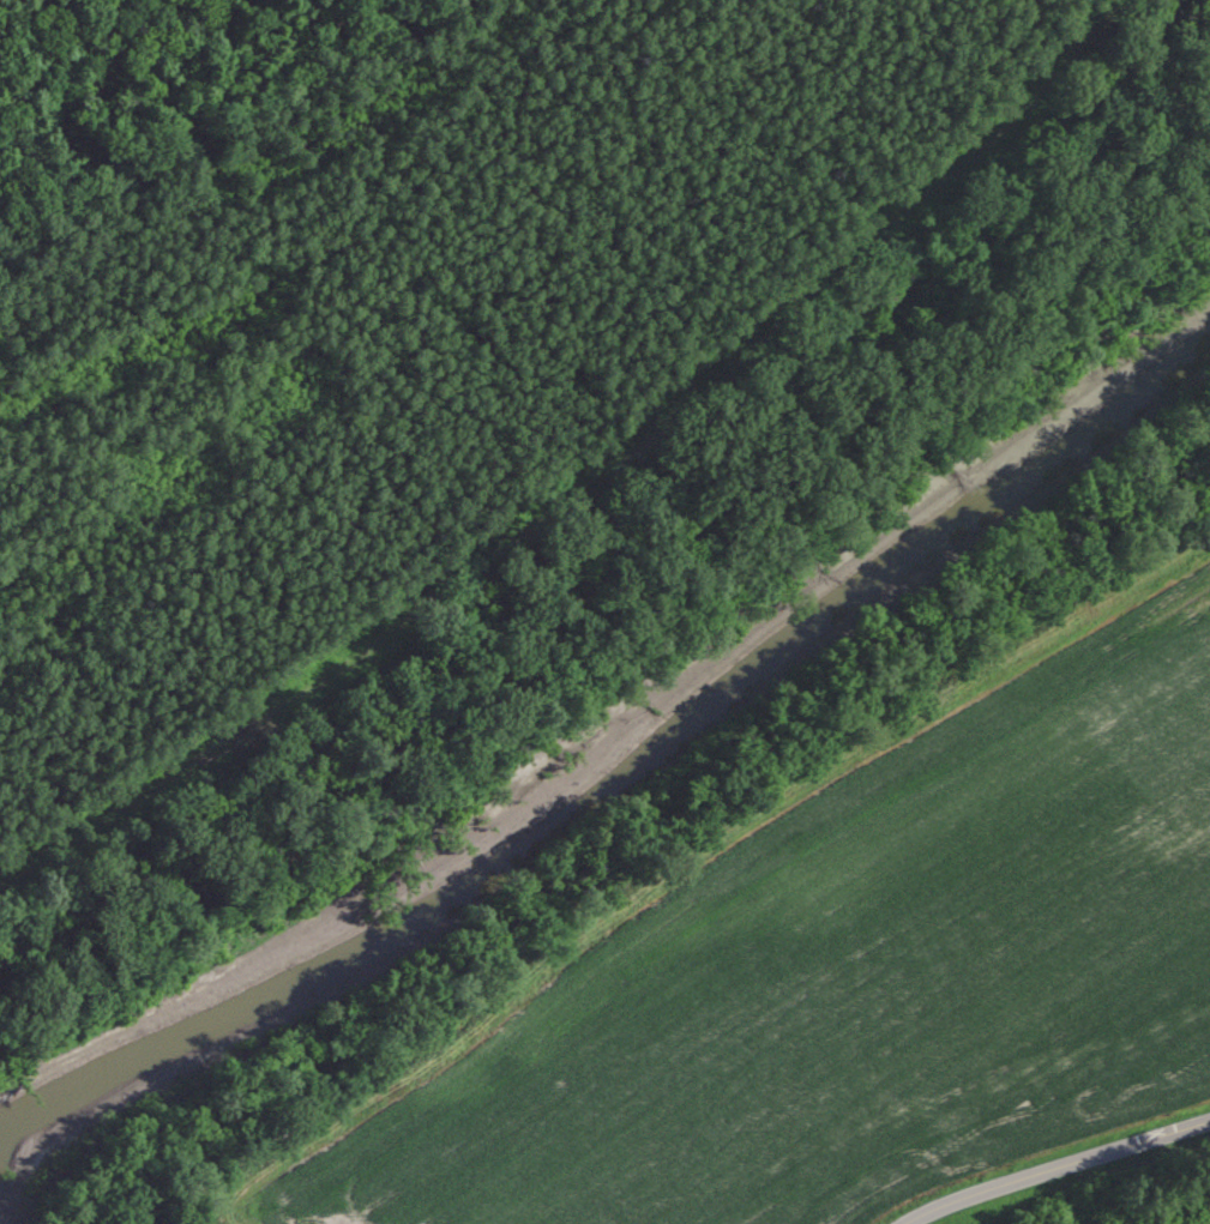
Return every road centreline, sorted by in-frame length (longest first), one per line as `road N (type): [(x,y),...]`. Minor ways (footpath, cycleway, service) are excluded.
road 1 (secondary): [(904,1223),(1209,1118)]

